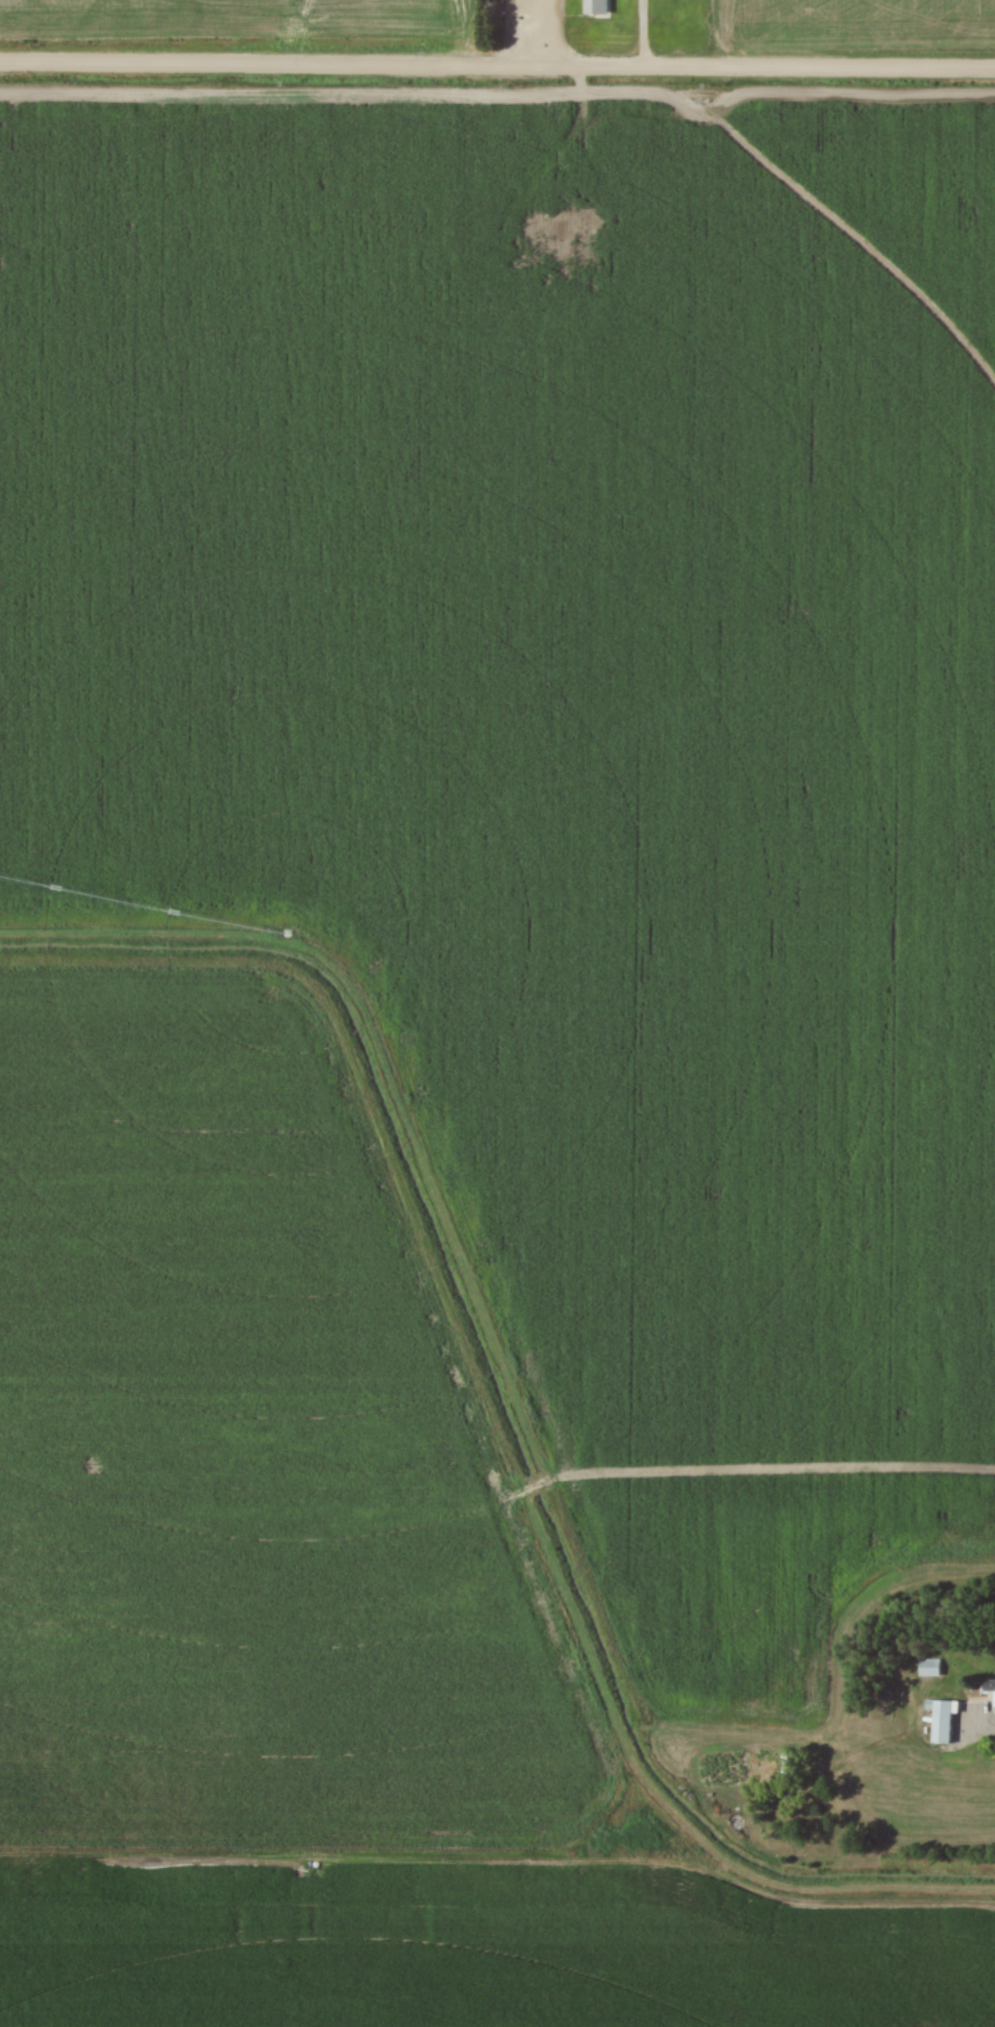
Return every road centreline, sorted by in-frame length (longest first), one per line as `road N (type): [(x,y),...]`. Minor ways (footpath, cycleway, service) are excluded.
road 1 (residential): [(994,69),(0,62)]

